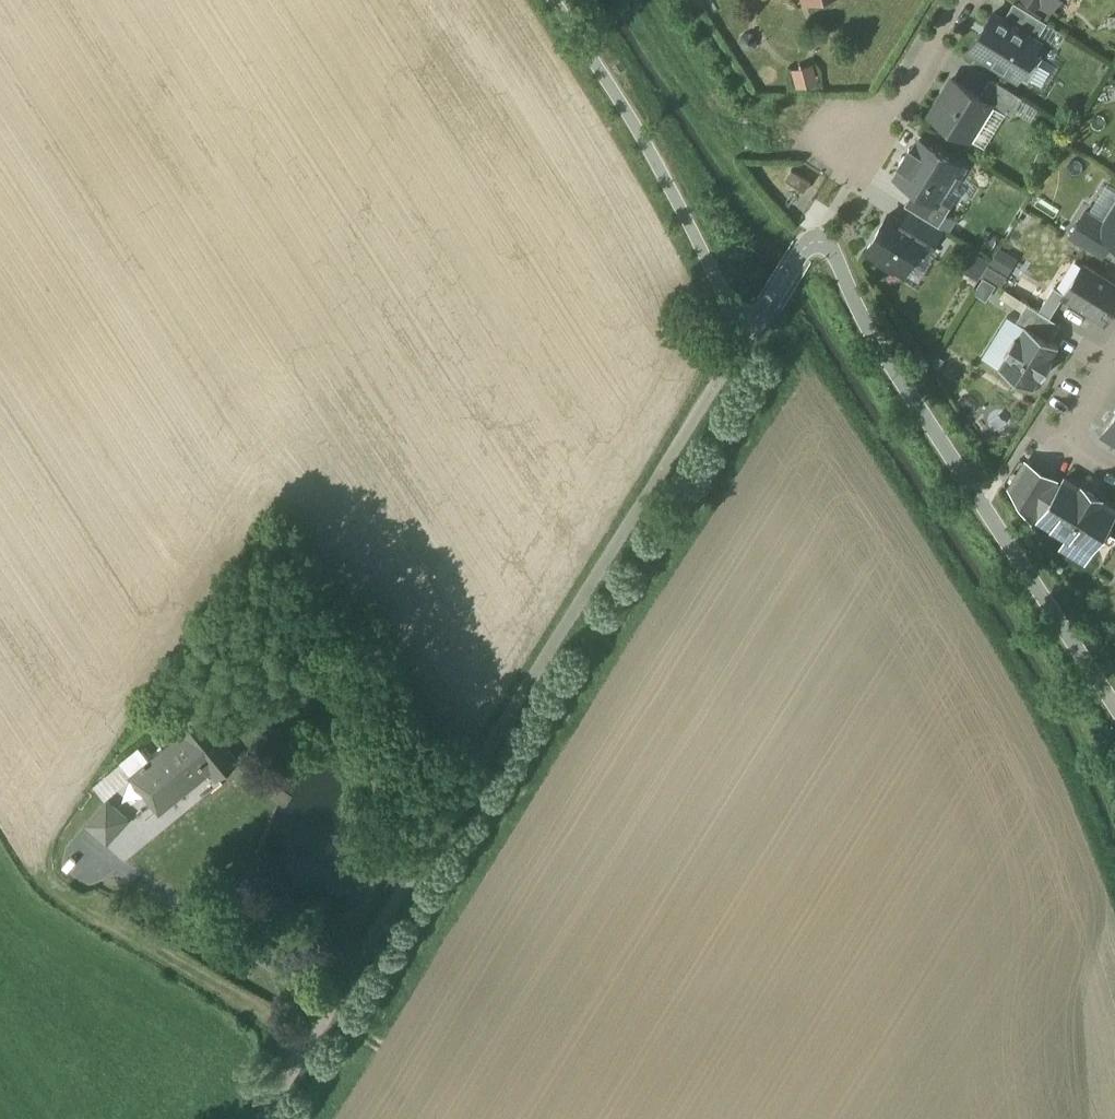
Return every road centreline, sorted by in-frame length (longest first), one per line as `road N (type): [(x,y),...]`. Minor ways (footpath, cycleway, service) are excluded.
road 1 (residential): [(752,331),(267,1118)]
road 2 (residential): [(964,0),(876,142)]
road 3 (residential): [(1114,361),(1078,422),(1076,441),(1082,457),(1114,483)]

